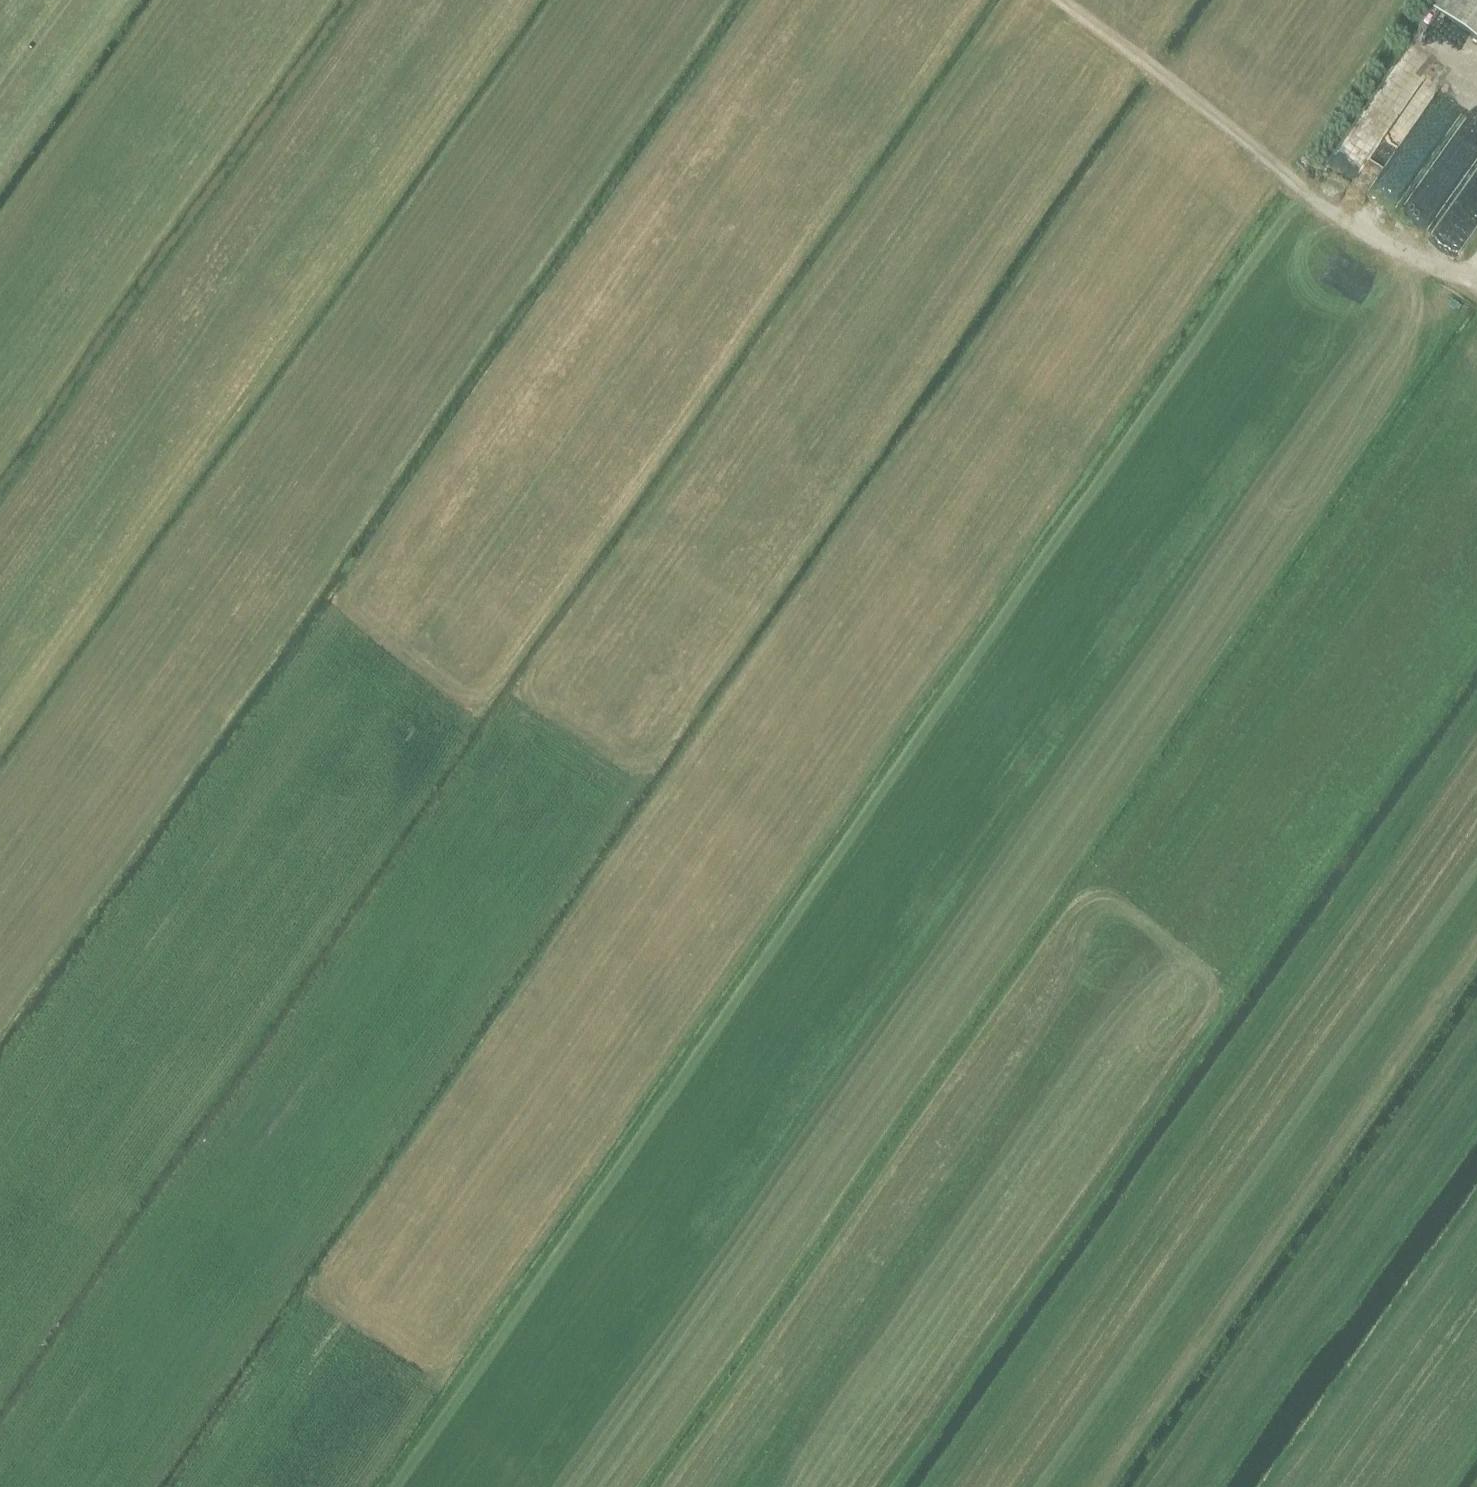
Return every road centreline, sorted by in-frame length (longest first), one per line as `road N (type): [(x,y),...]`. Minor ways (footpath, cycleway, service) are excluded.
road 1 (track): [(1067,0),(1318,202),(1464,281),(1476,262)]

